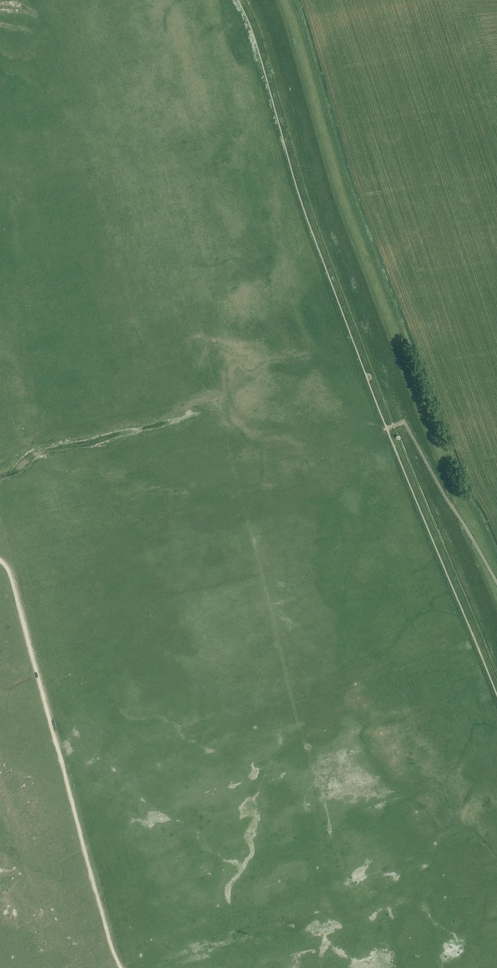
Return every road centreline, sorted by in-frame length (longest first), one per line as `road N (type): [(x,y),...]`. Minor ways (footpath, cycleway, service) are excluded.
road 1 (track): [(292,0),(353,203),(496,560)]
road 2 (track): [(0,560),(10,573),(120,967)]
road 3 (track): [(457,514),(407,425),(387,429)]

